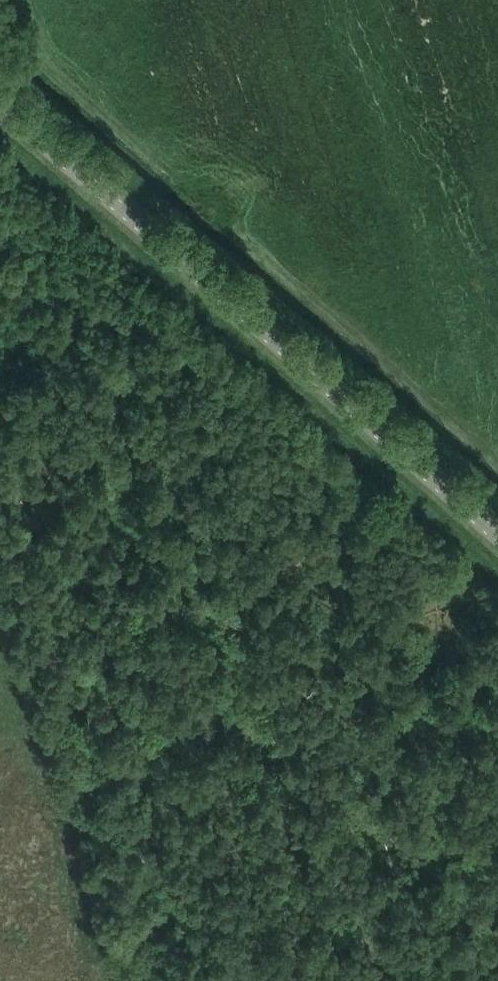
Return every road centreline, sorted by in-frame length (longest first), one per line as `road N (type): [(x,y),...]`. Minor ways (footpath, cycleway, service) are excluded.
road 1 (unclassified): [(497,540),(0,106)]

